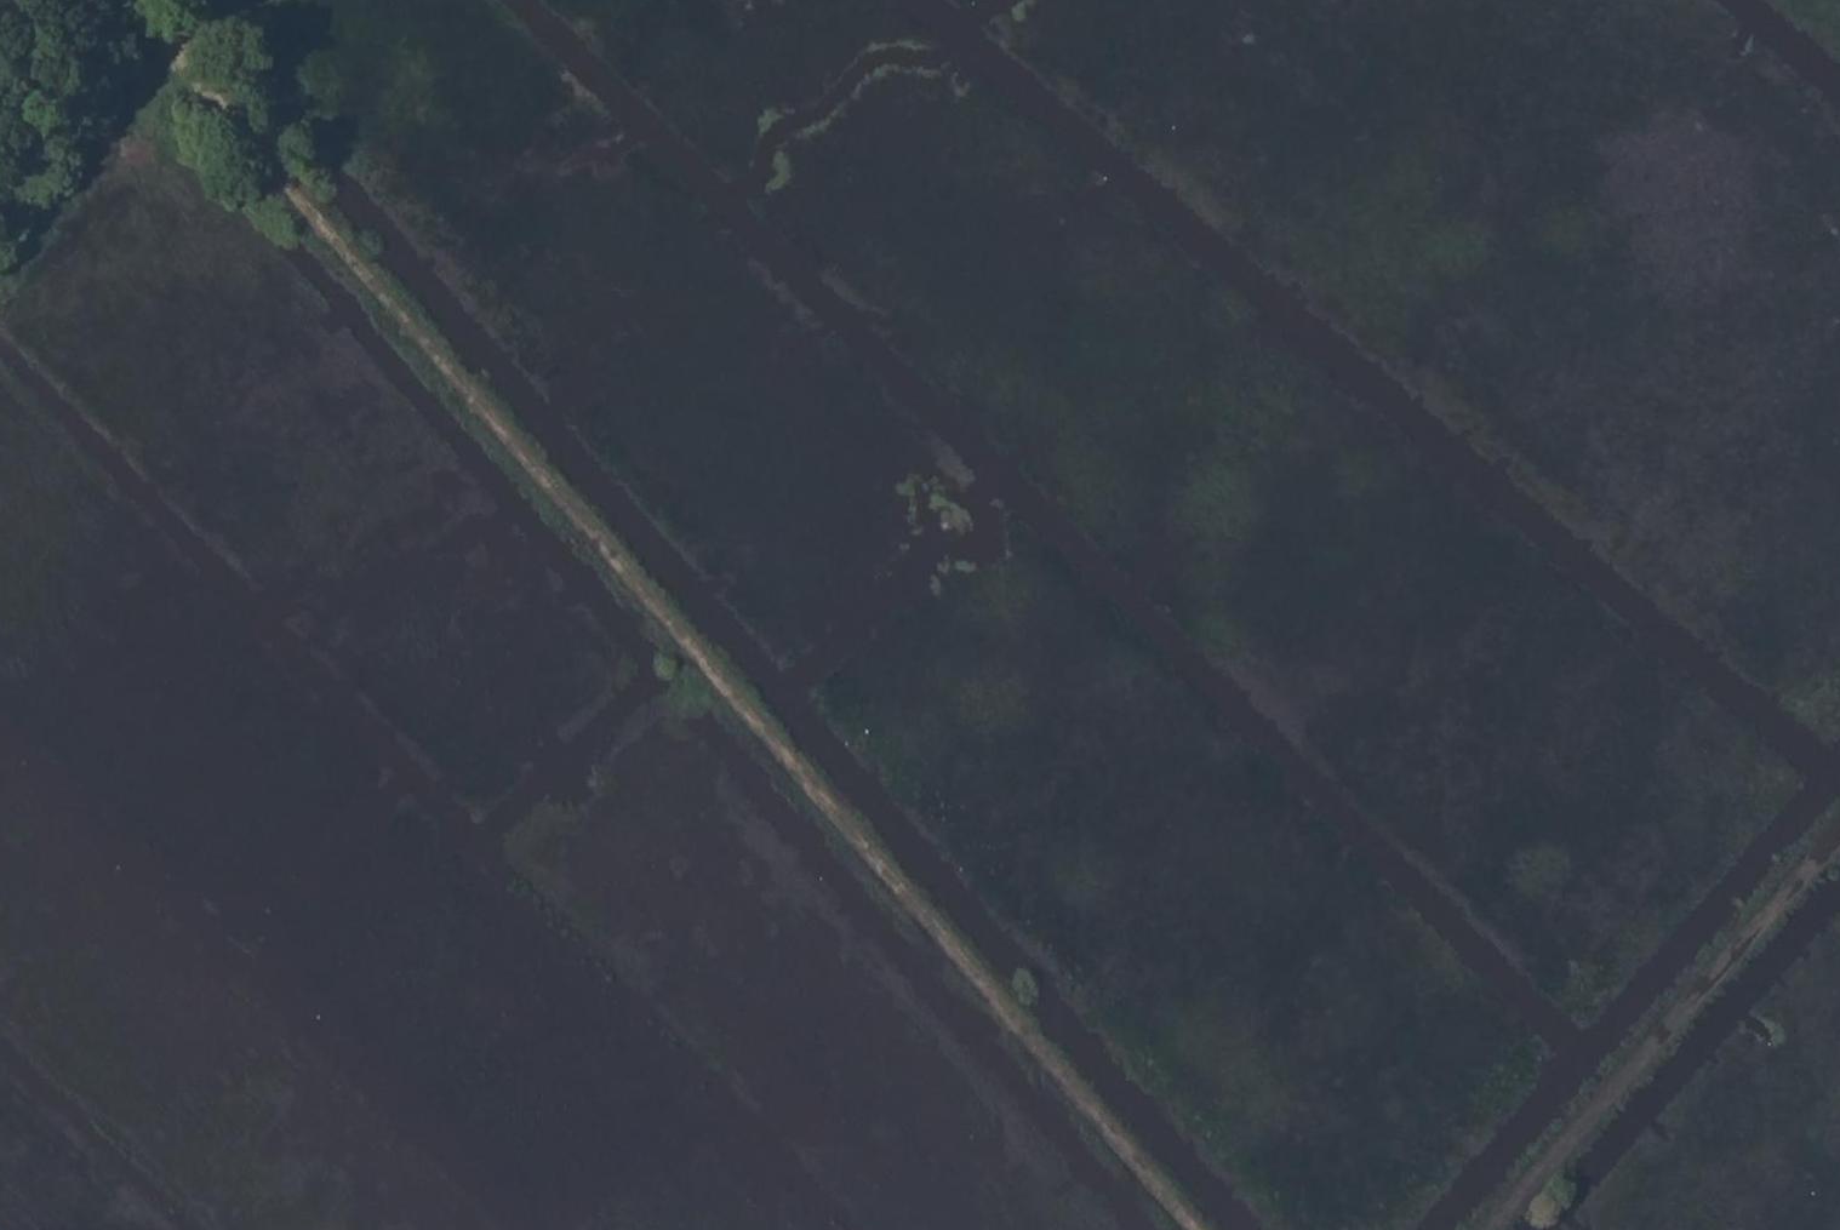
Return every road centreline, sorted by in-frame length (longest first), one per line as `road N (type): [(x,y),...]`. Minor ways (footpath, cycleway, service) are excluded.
road 1 (track): [(145,0),(224,113),(1198,1229)]
road 2 (track): [(1839,835),(1487,1229)]

